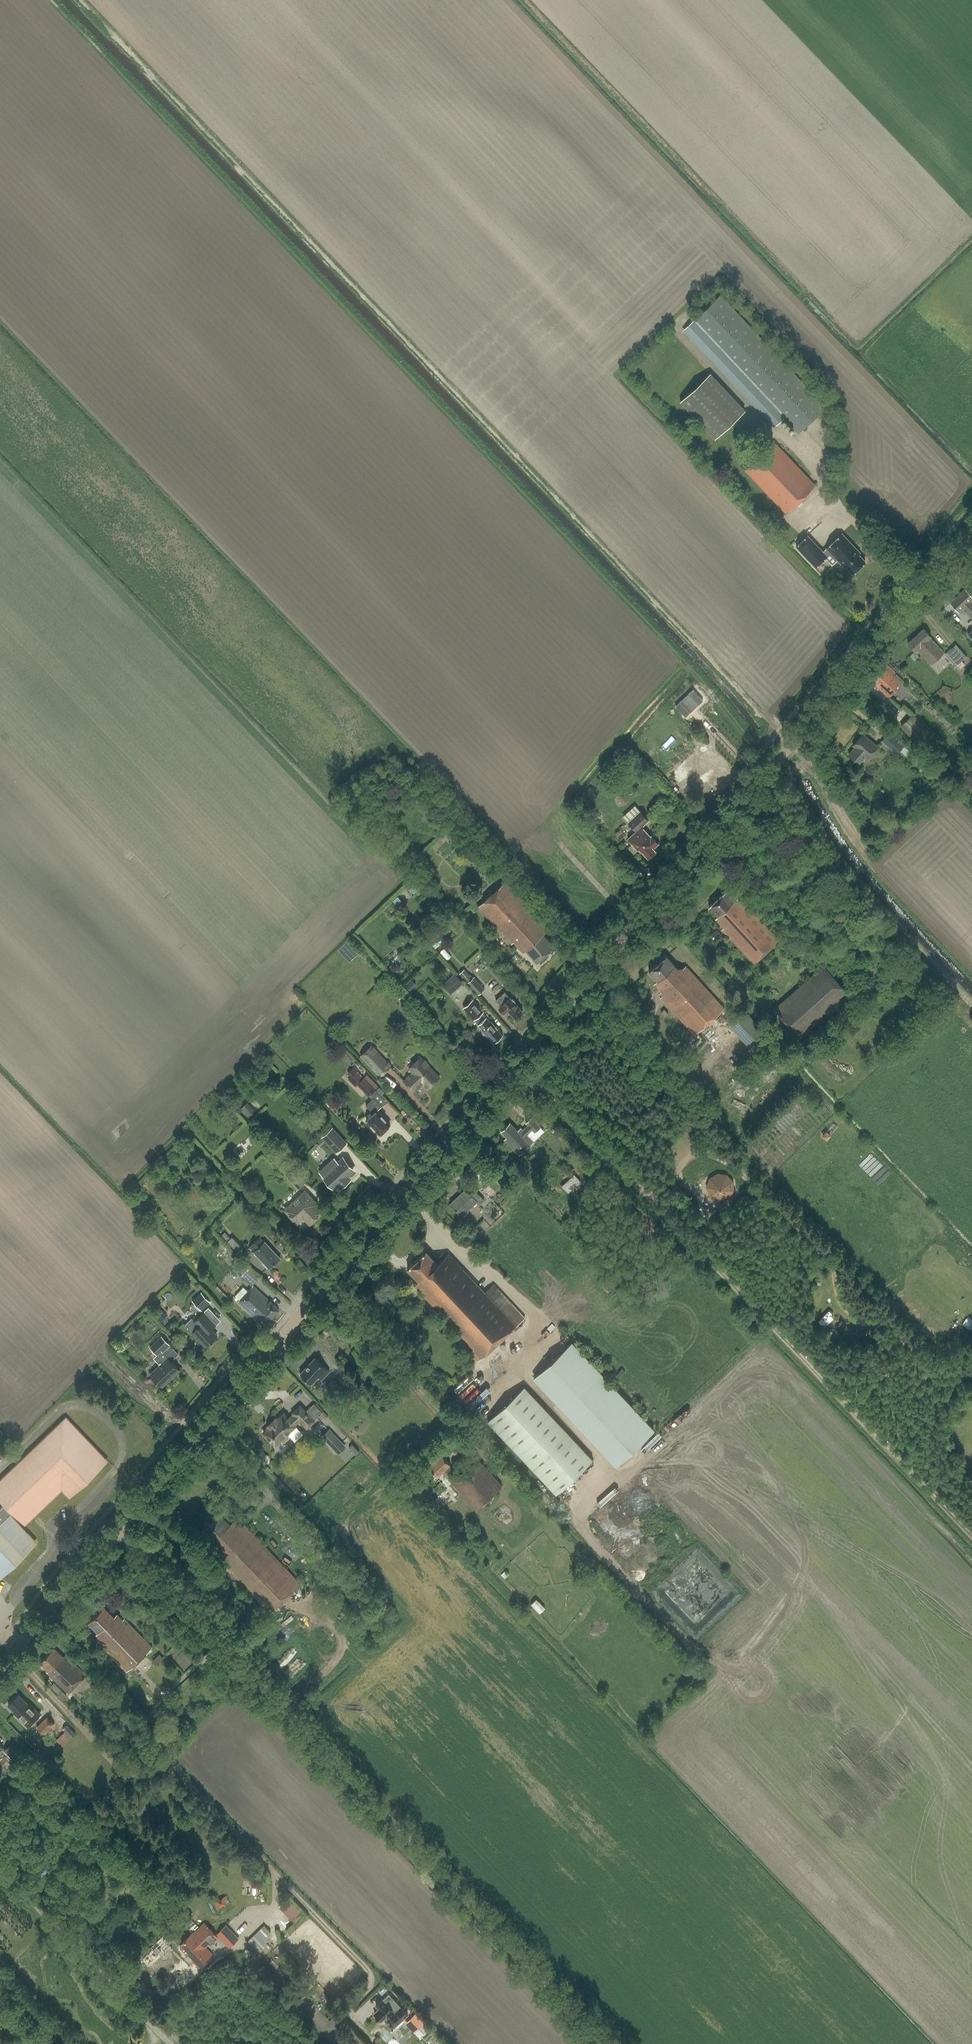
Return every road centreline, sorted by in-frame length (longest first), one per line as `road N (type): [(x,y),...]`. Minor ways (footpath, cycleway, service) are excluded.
road 1 (secondary): [(115,1534),(971,533)]
road 2 (unclassified): [(605,2043),(115,1534)]
road 3 (track): [(971,1534),(517,1061)]
road 4 (secondary): [(0,1668),(115,1534)]

